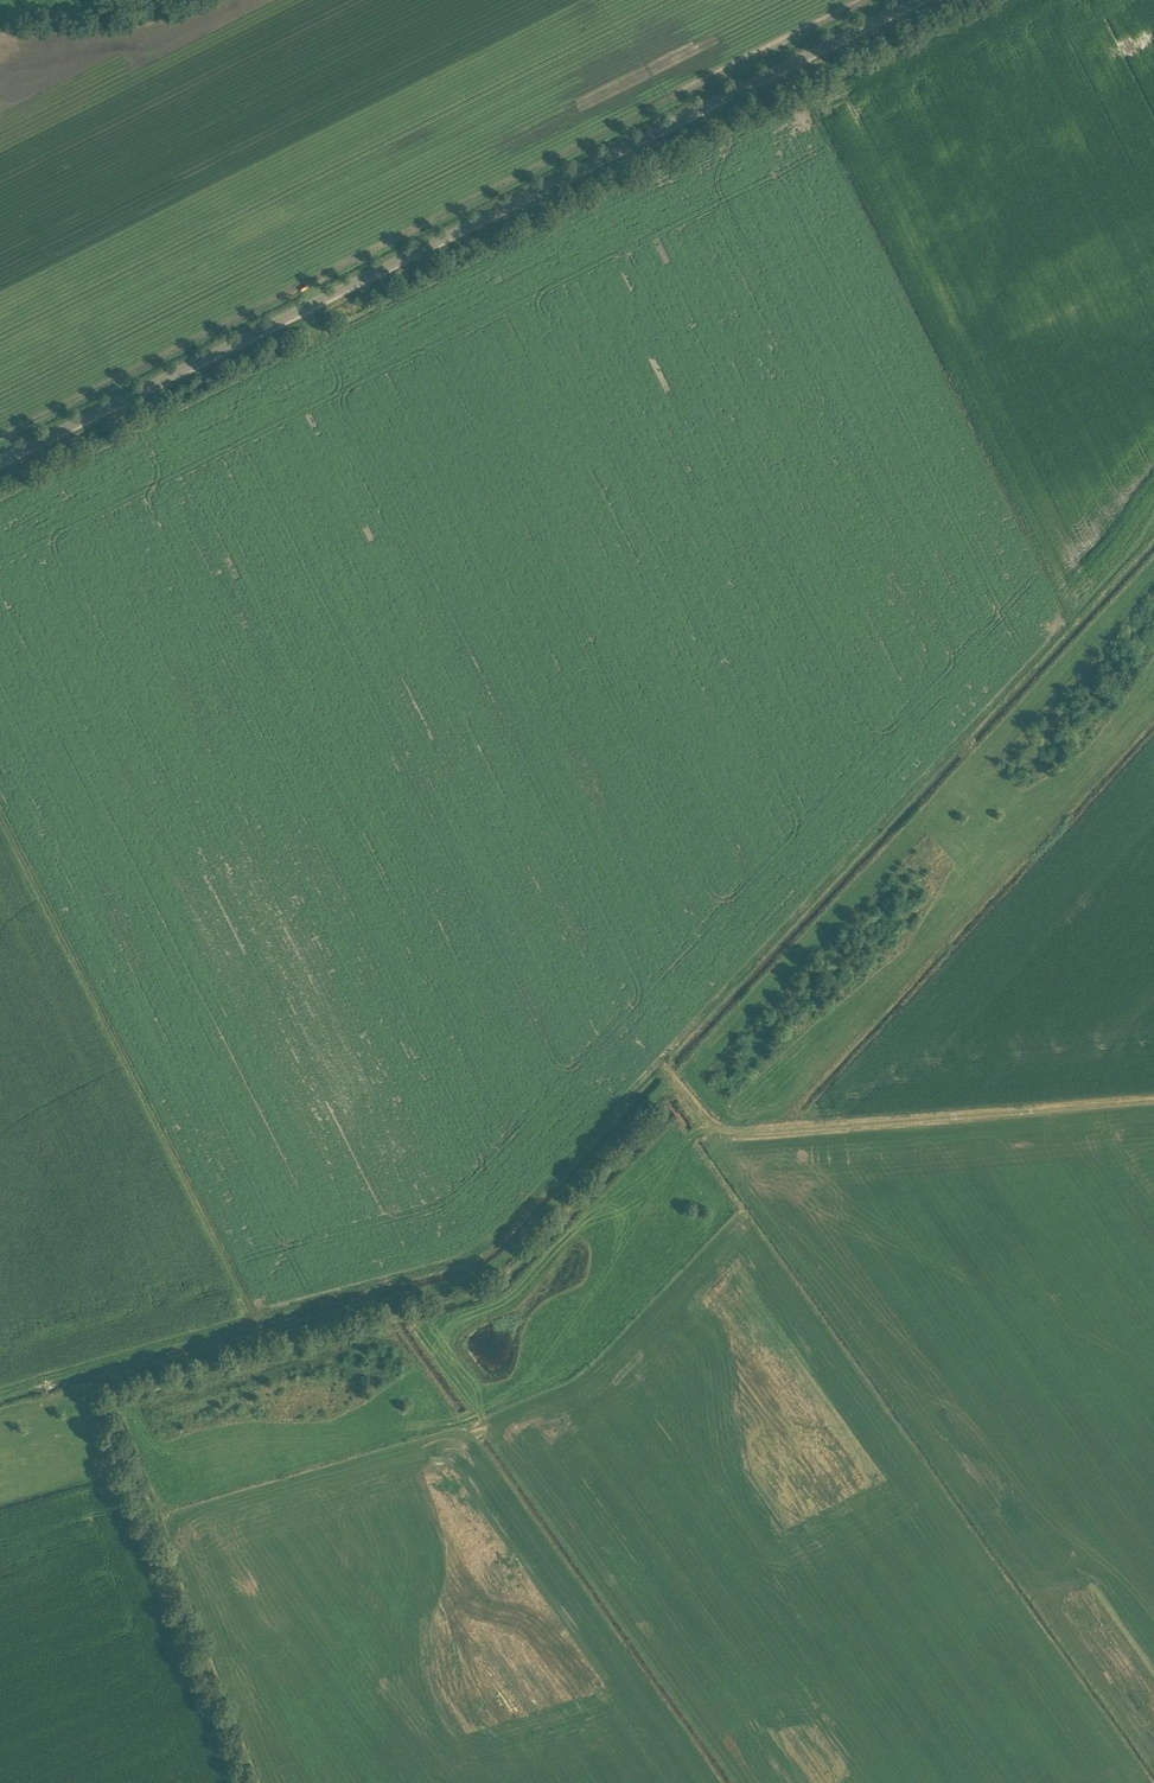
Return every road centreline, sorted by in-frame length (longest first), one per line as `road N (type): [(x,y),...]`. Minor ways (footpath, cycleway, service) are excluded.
road 1 (unclassified): [(0,461),(917,0)]
road 2 (track): [(1153,1101),(722,1128),(660,1065)]

